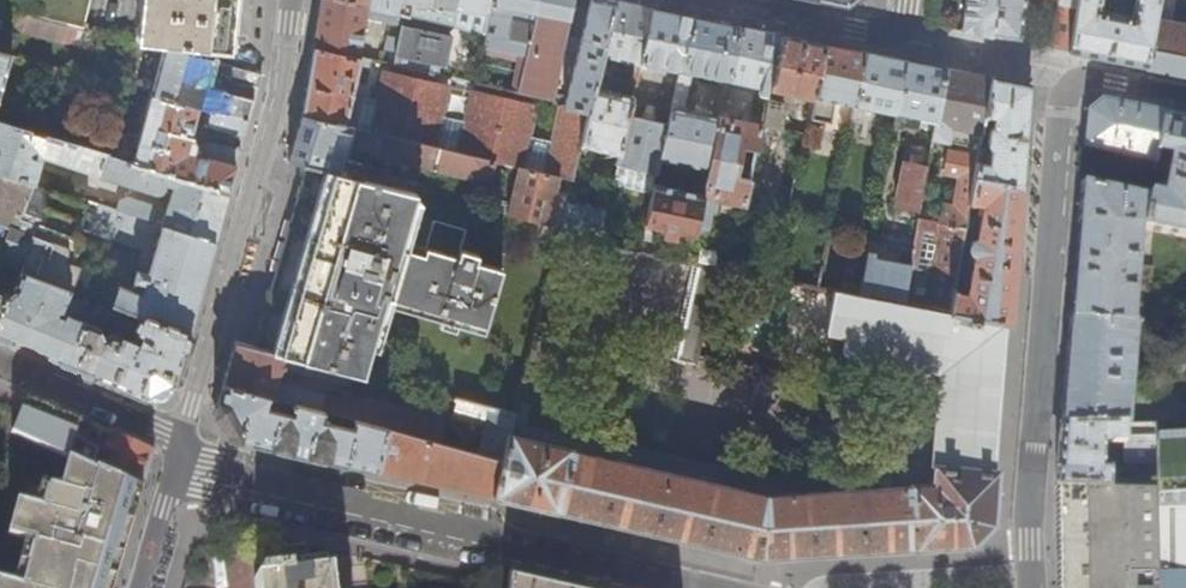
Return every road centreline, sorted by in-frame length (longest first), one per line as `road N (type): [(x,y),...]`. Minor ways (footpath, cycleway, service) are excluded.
road 1 (residential): [(1185,96),(1094,78),(1069,92),(1035,454),(1031,575)]
road 2 (residential): [(708,587),(208,468),(181,447)]
road 3 (residential): [(181,447),(279,101),(292,0)]
road 4 (residential): [(908,0),(900,39),(707,0)]
road 5 (residential): [(0,363),(160,429),(181,447)]
road 6 (residential): [(181,447),(143,587)]

